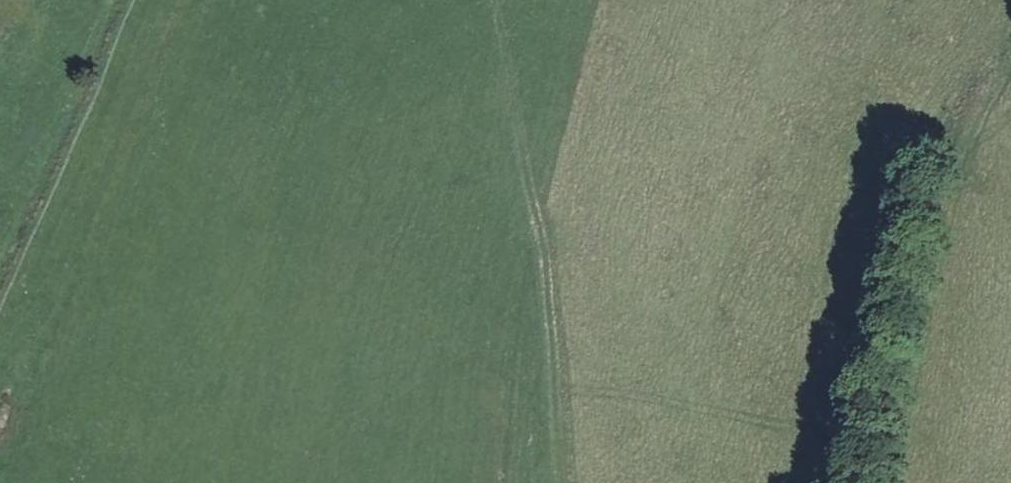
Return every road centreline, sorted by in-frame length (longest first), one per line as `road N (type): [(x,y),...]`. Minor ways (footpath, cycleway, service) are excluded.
road 1 (track): [(22,482),(115,185),(187,0)]

